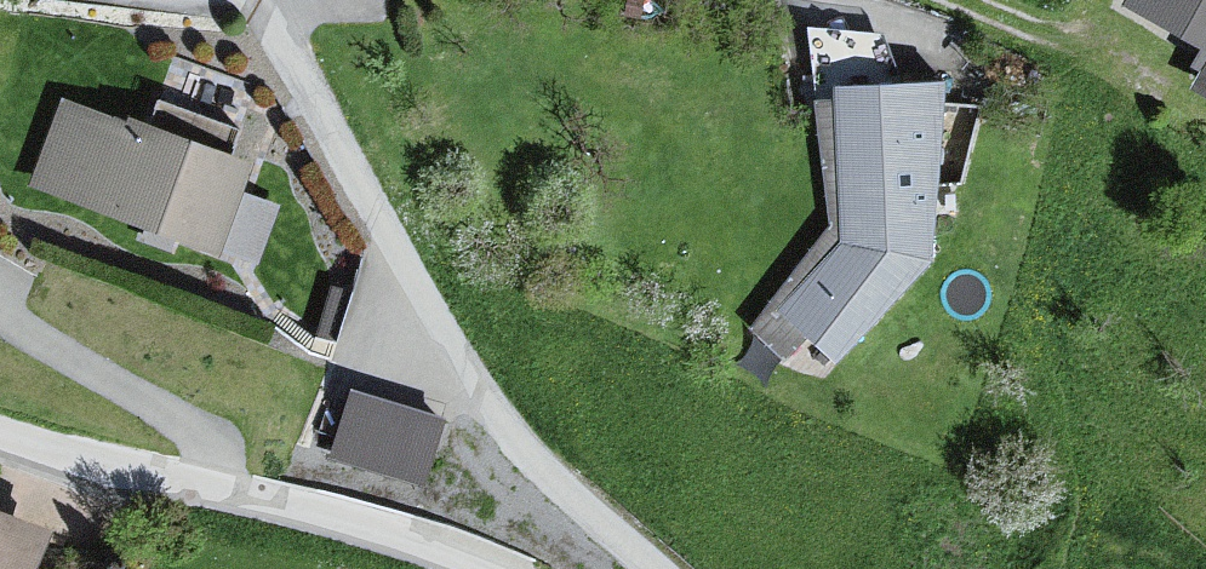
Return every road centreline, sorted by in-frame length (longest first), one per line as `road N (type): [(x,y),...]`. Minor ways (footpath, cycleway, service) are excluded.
road 1 (residential): [(652,568),(550,479),(505,427),(252,0)]
road 2 (residential): [(499,568),(353,522),(0,436)]
road 3 (track): [(1118,58),(959,0)]

